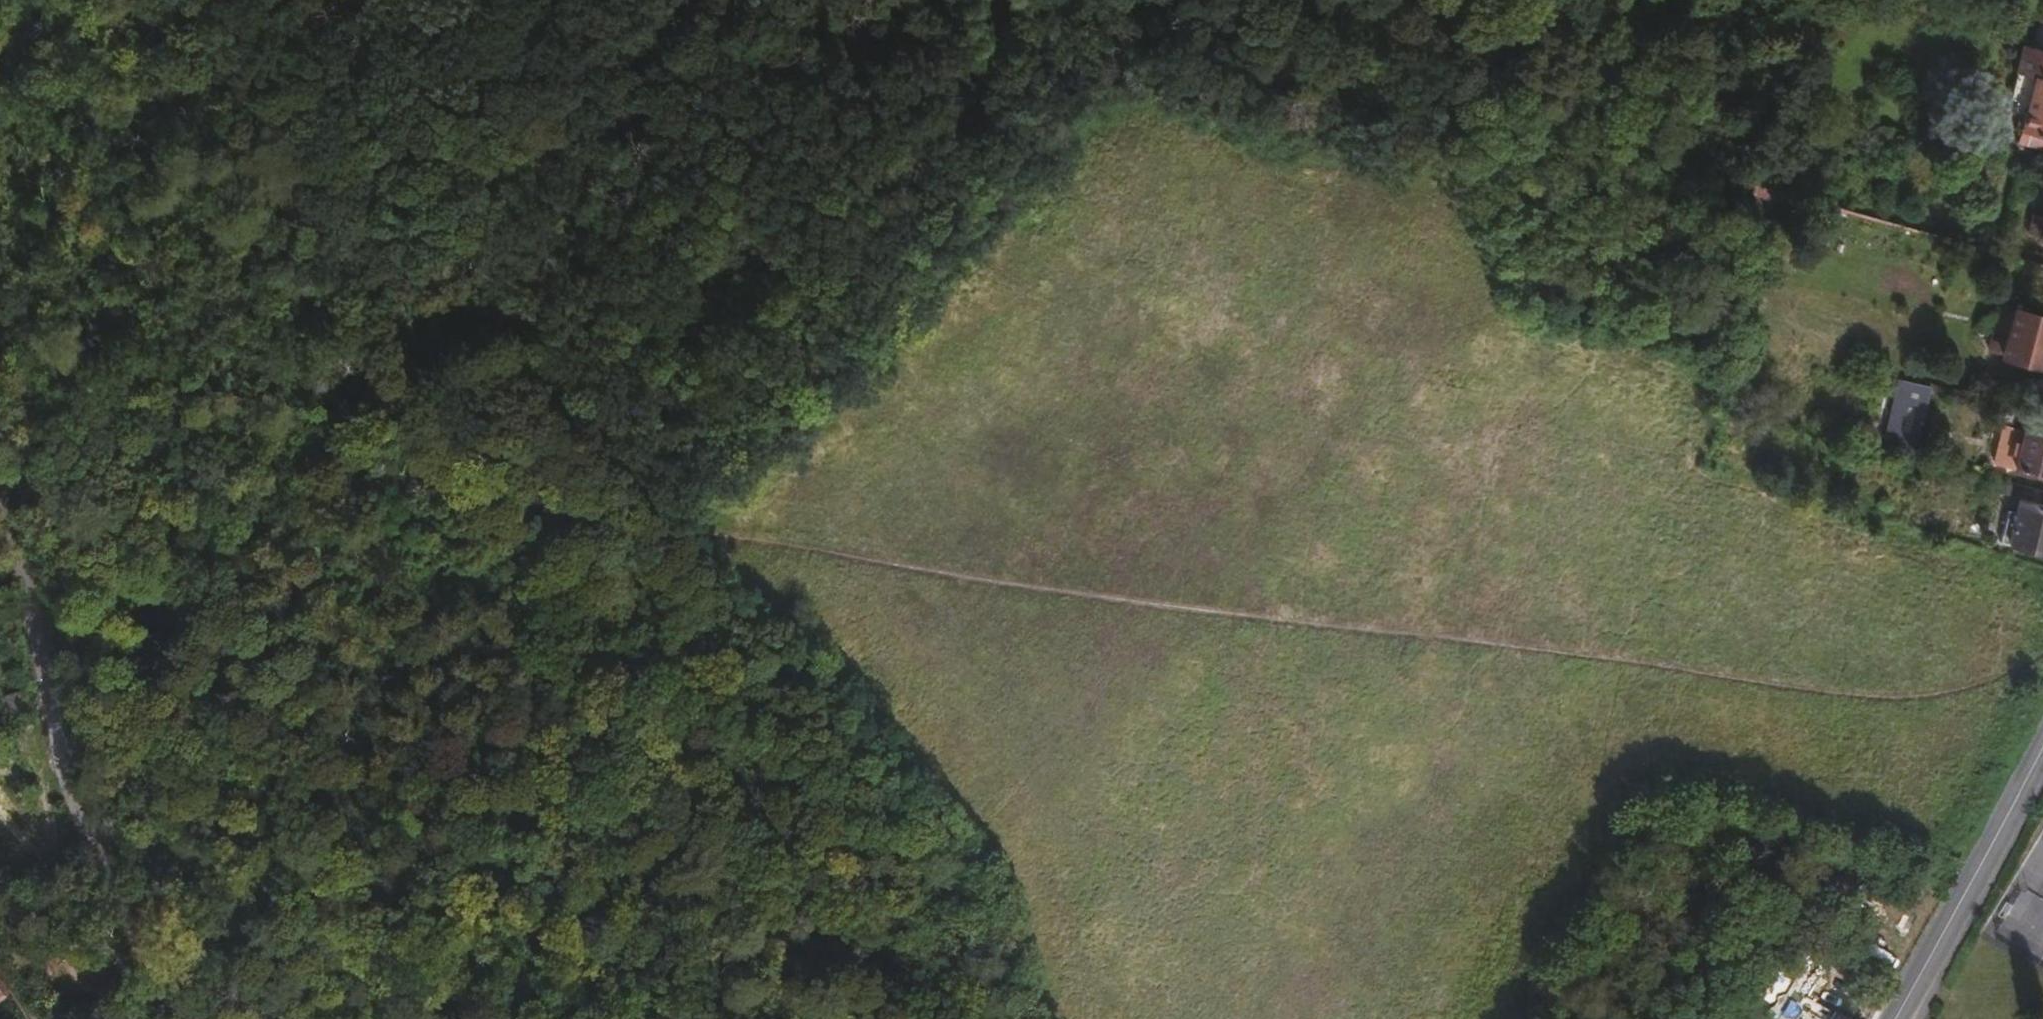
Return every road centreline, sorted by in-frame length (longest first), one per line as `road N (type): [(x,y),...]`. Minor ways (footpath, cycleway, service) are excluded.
road 1 (track): [(495,353),(650,338),(1063,89),(1098,26),(1098,0)]
road 2 (secondary): [(1896,1018),(2042,749)]

